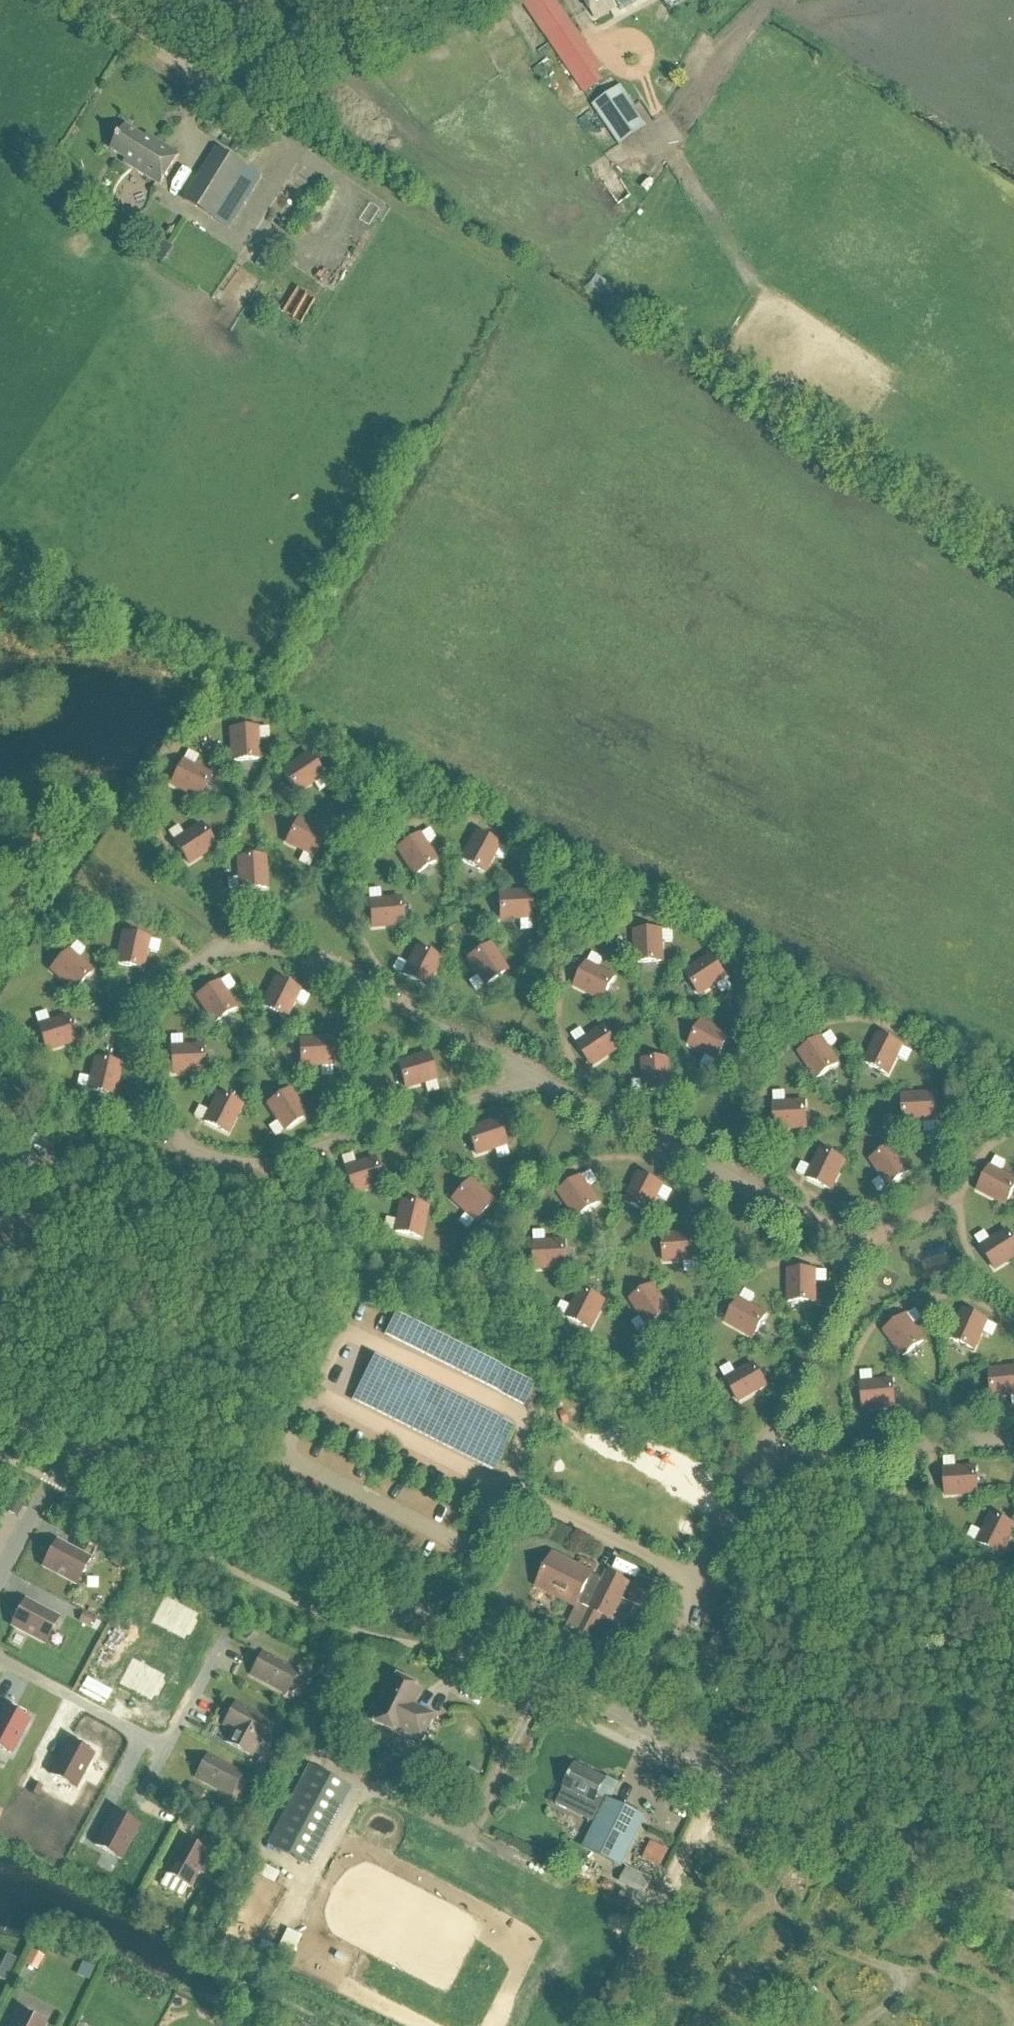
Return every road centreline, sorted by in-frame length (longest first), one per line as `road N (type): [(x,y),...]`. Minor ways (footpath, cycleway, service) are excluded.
road 1 (tertiary): [(1013,1909),(0,1404)]
road 2 (track): [(728,1768),(700,1824),(772,1910),(827,1954),(925,1973),(995,1998),(1010,2013),(1009,2025)]
road 3 (track): [(465,0),(237,79),(201,73),(81,0)]
road 4 (track): [(700,1824),(601,2025)]

